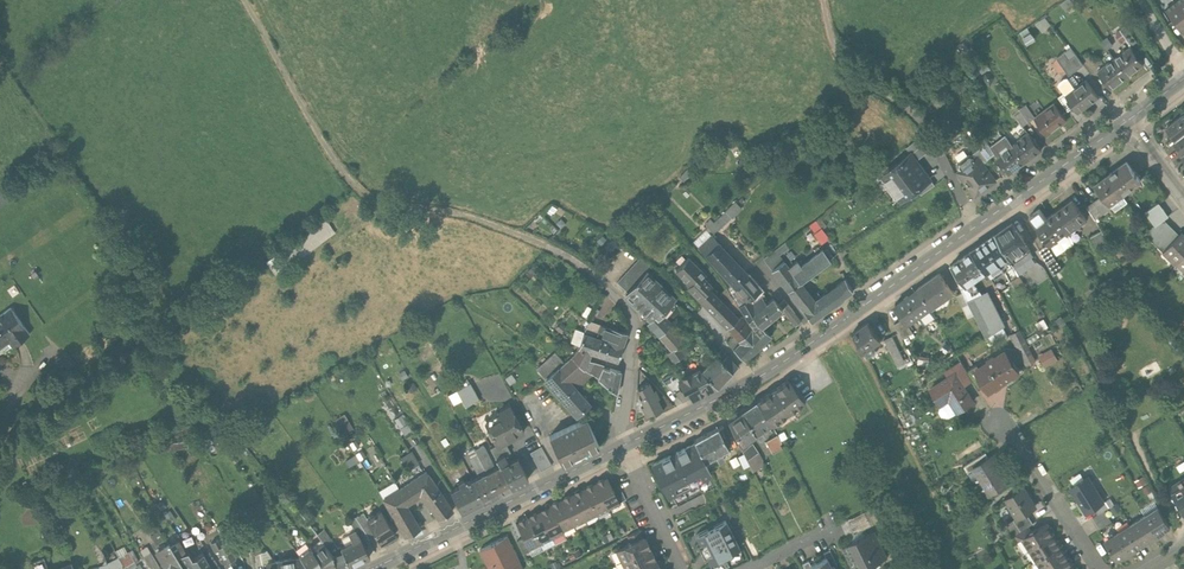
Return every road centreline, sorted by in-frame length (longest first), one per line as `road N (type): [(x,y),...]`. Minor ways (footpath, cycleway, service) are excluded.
road 1 (secondary): [(625,444),(805,346),(1130,117)]
road 2 (residential): [(625,444),(633,334),(608,287),(564,253),(494,222),(399,208)]
road 3 (secondary): [(373,568),(625,444)]
road 4 (track): [(399,208),(353,173),(248,0)]
road 5 (residential): [(1099,568),(997,423)]
road 6 (track): [(926,126),(843,56),(830,38),(823,0)]
road 7 (residential): [(683,568),(625,444)]

